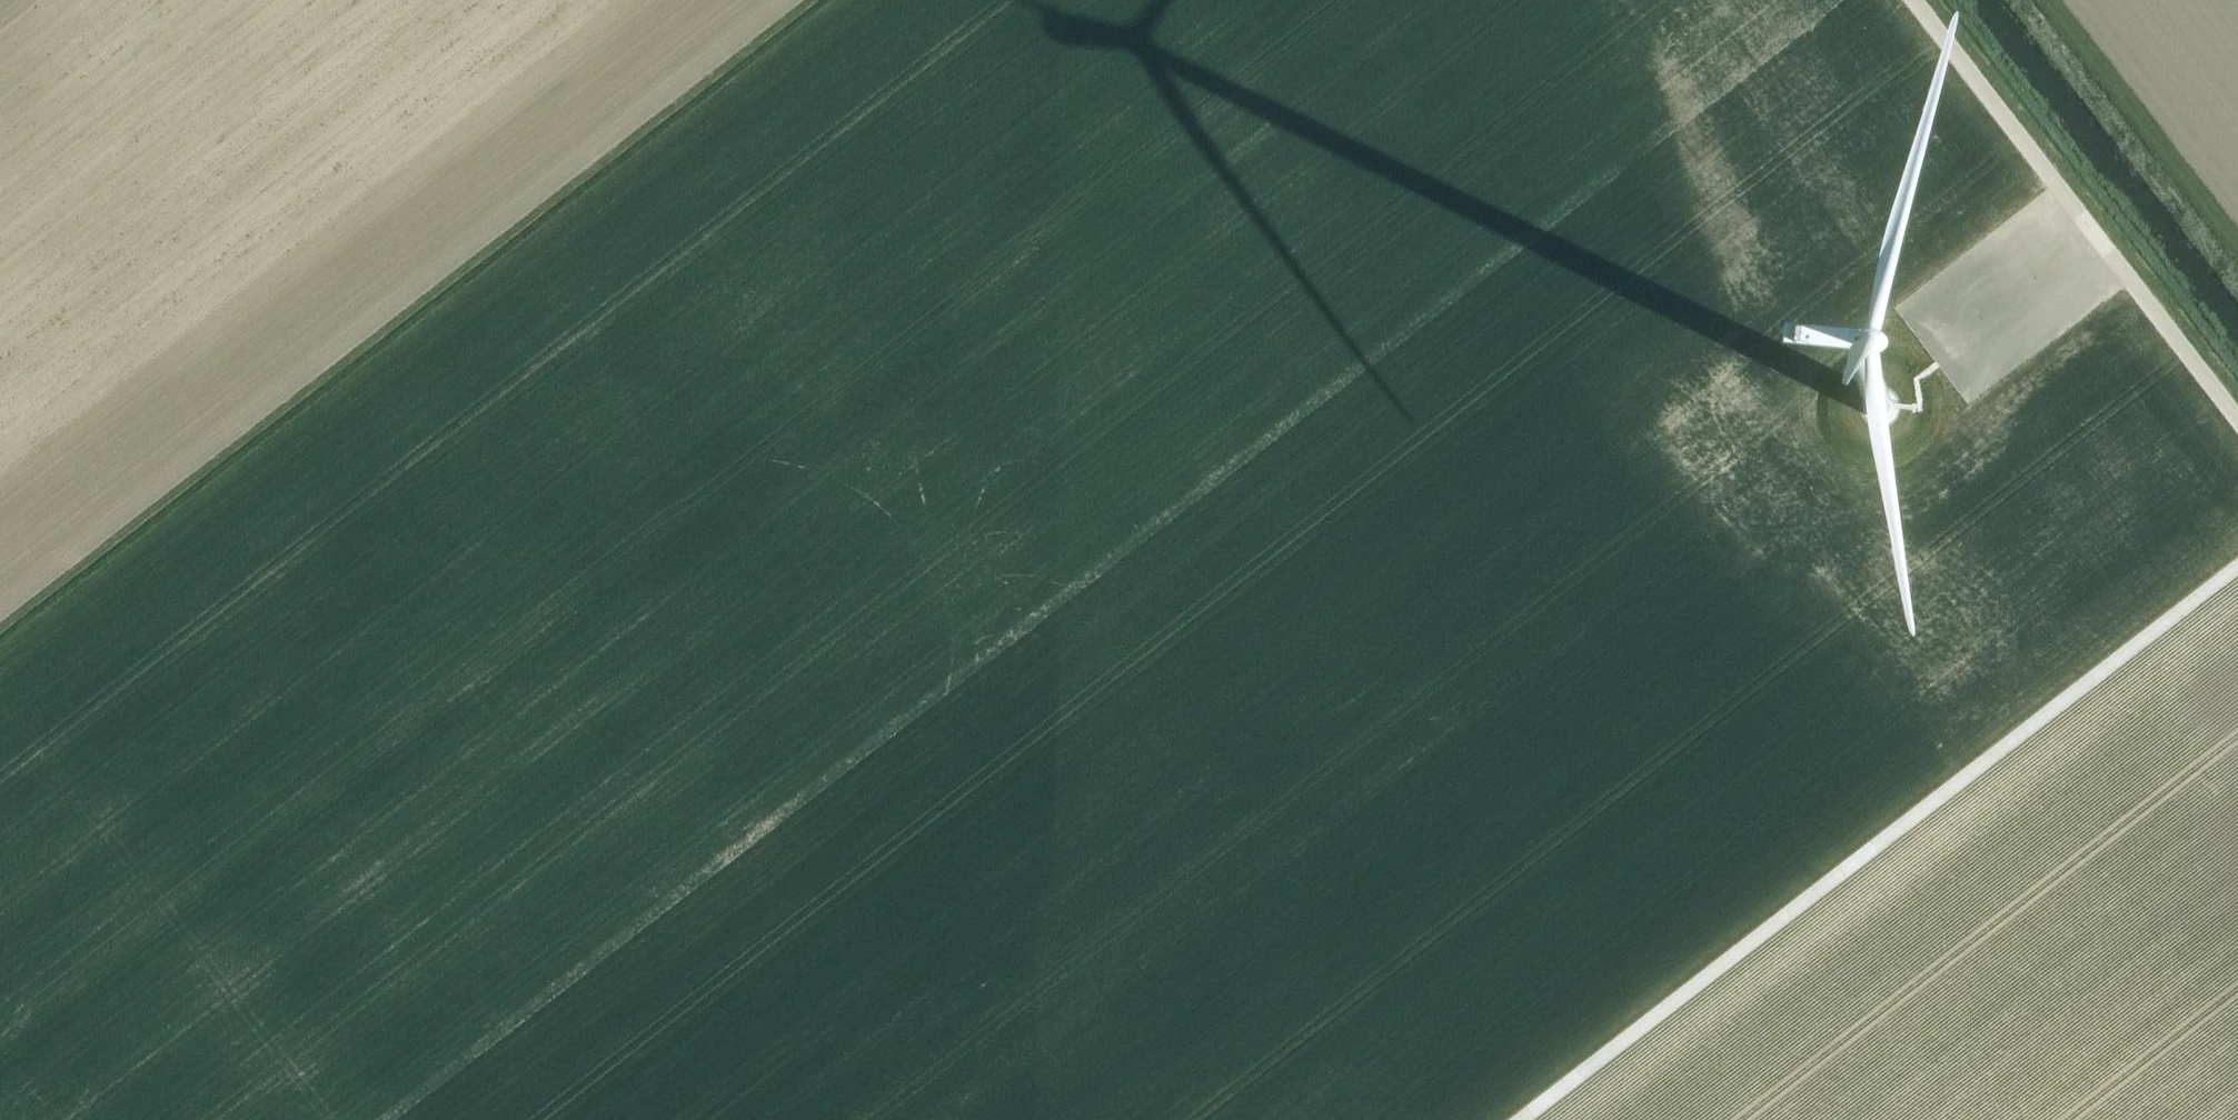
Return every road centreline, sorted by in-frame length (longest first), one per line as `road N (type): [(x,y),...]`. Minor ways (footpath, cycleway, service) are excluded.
road 1 (track): [(2237,420),(1913,0)]

